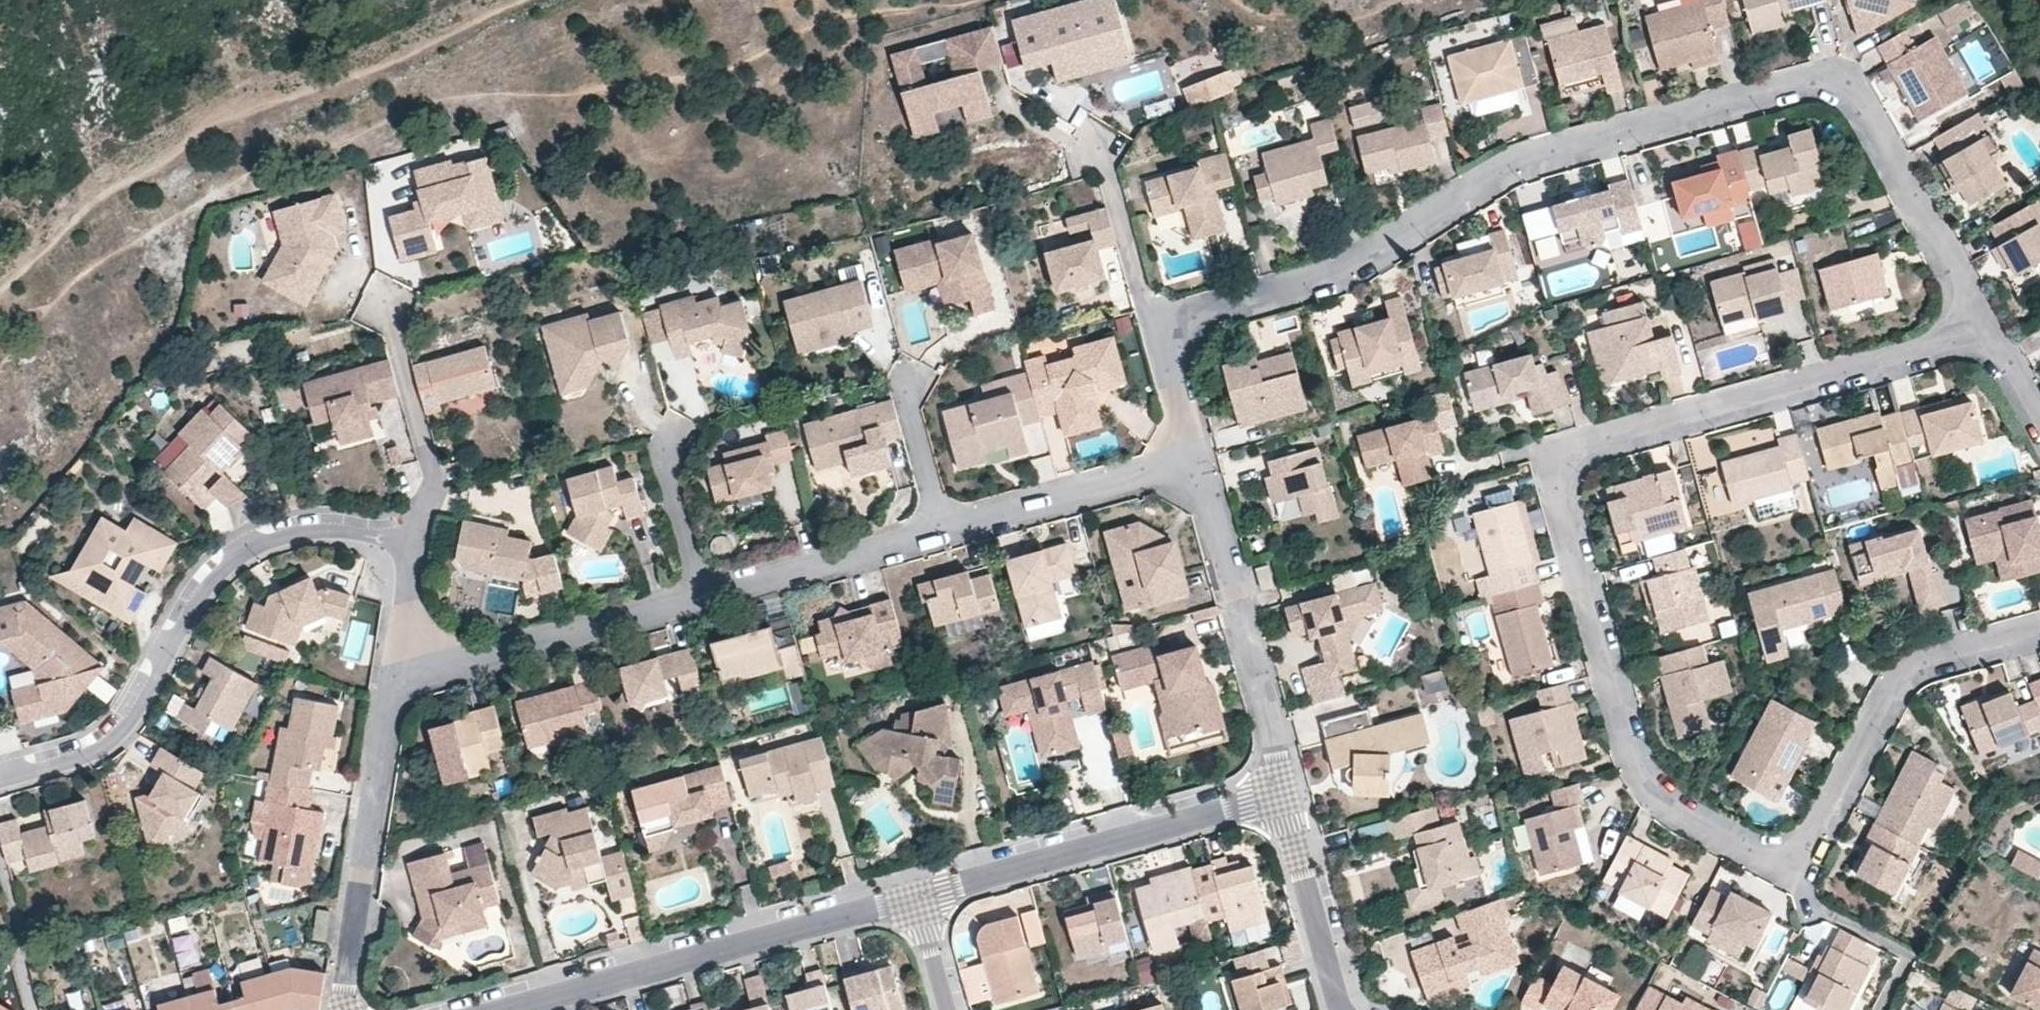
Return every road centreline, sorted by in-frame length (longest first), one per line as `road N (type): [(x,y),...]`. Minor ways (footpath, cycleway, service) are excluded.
road 1 (residential): [(2039,632),(1910,671),(1803,854),(1791,864),(1772,861),(1669,808),(1646,787),(1558,477),(1581,446),(1990,330)]
road 2 (residential): [(1990,330),(1854,88),(1827,75),(1552,149),(1500,169),(1342,271),(1160,329),(1195,459)]
road 3 (track): [(0,287),(111,191),(225,118),(443,42),(533,0)]
road 4 (residential): [(0,778),(104,736),(205,578),(251,542),(328,519),(391,529),(407,540)]
road 5 (residential): [(508,1009),(914,897)]
road 6 (residential): [(914,897),(1283,796)]
road 7 (residential): [(402,654),(346,1009)]
road 8 (residential): [(1195,459),(1283,796)]
road 9 (residential): [(705,602),(464,660),(402,654)]
road 10 (residential): [(388,287),(437,475),(436,493),(407,540)]
road 11 (residential): [(1195,459),(946,530)]
road 12 (residential): [(946,530),(705,602)]
road 13 (residential): [(1283,796),(1345,1009)]
road 14 (residential): [(676,431),(670,469),(705,602)]
road 15 (residential): [(946,530),(914,417),(914,382)]

